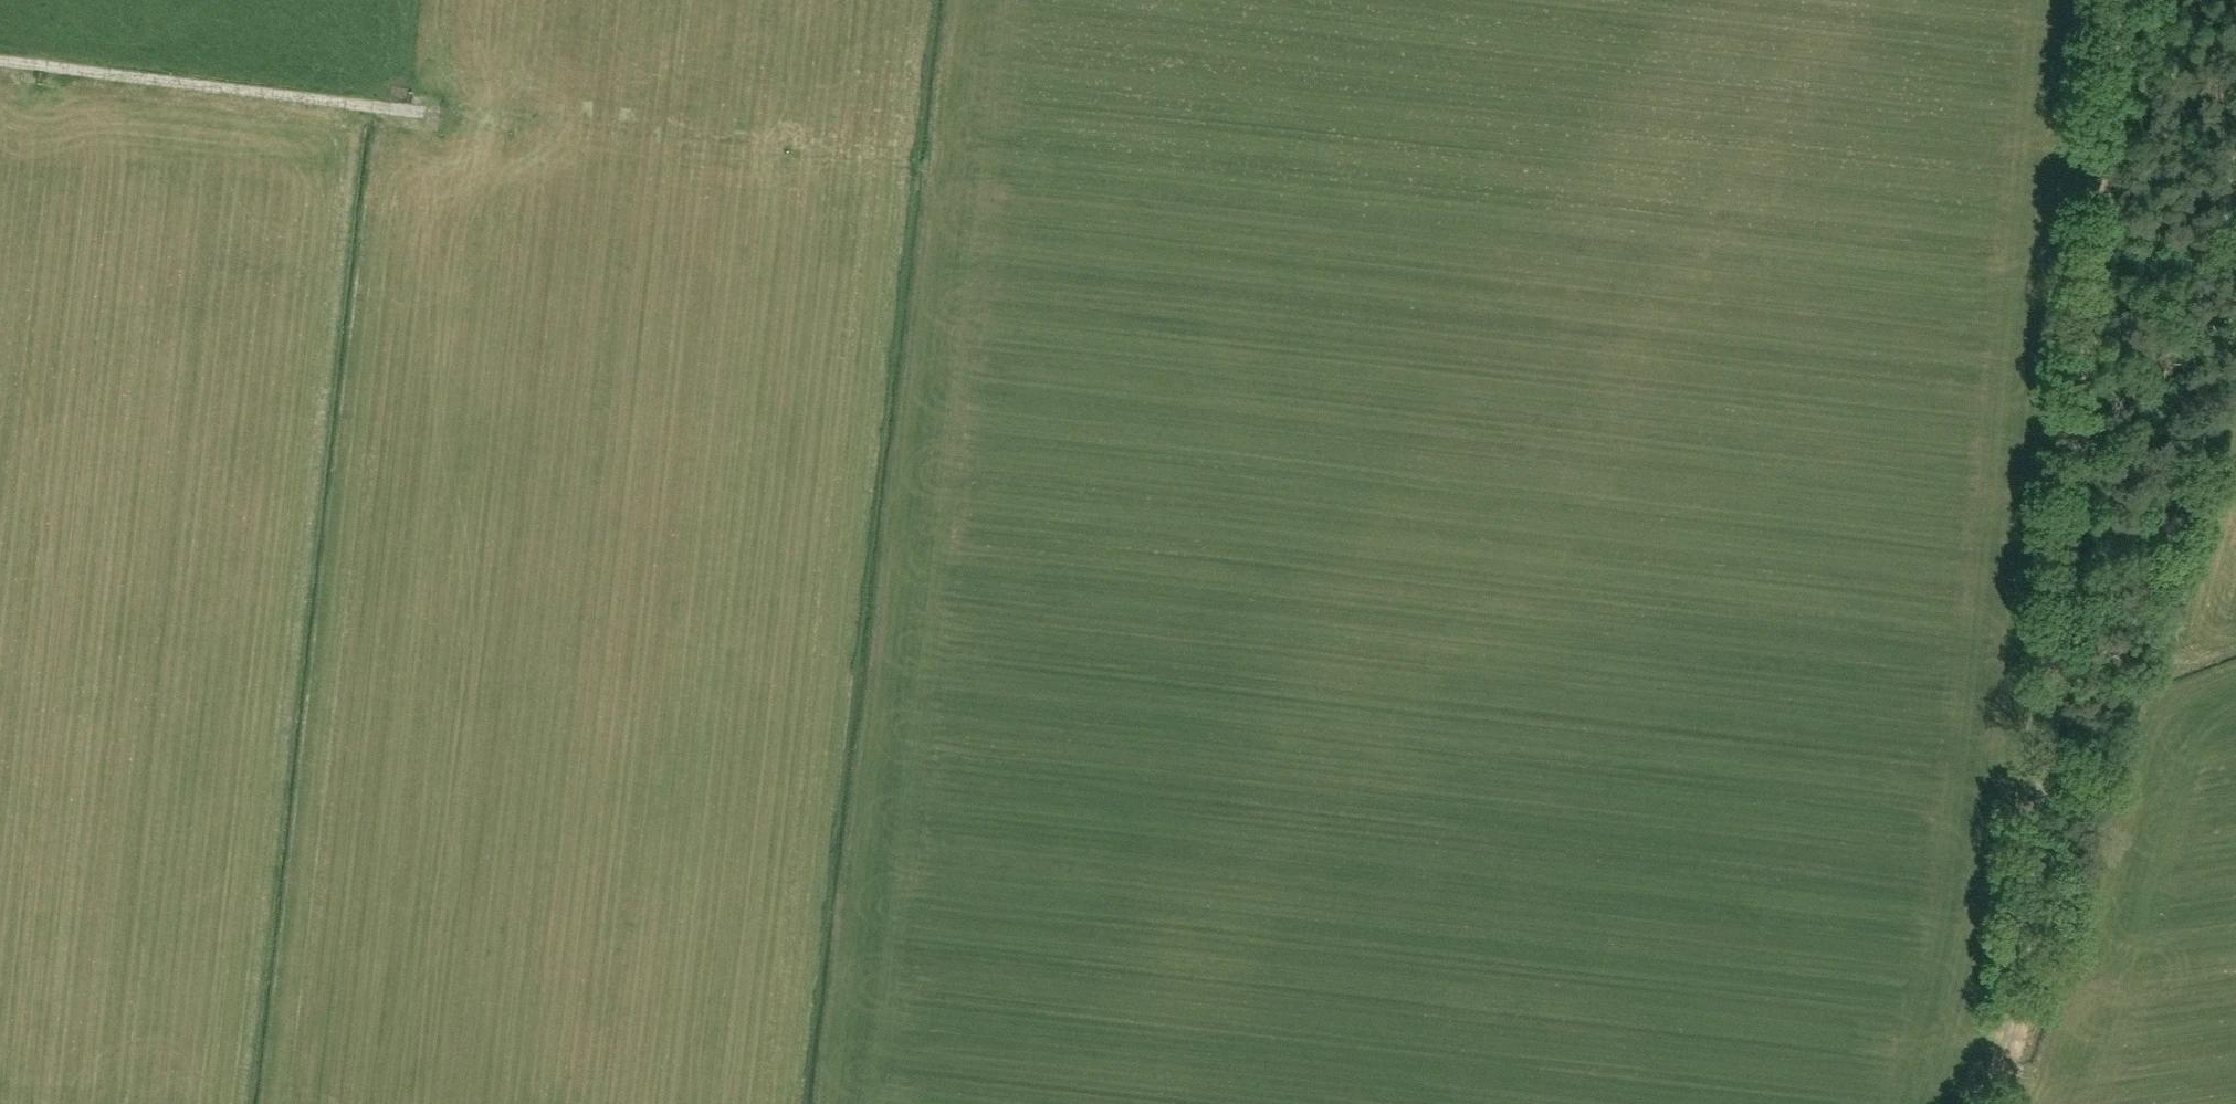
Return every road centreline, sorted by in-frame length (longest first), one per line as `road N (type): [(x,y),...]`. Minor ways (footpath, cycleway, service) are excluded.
road 1 (track): [(1989,1103),(2023,1010),(2125,0)]
road 2 (track): [(0,60),(434,115)]

